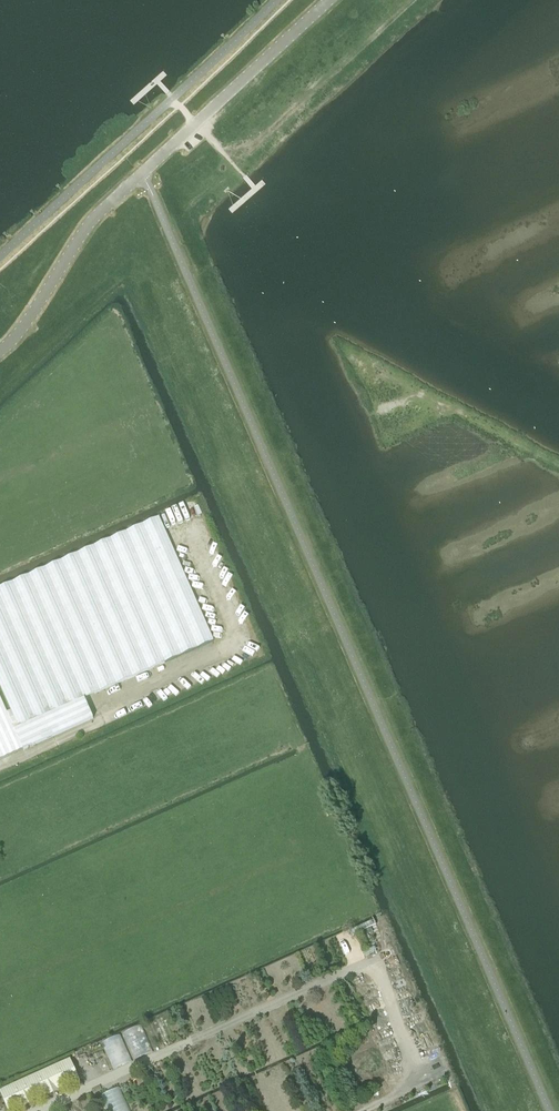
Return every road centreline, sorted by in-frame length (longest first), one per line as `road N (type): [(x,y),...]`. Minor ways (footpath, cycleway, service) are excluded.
road 1 (unclassified): [(0,349),(17,336),(93,219),(329,0)]

